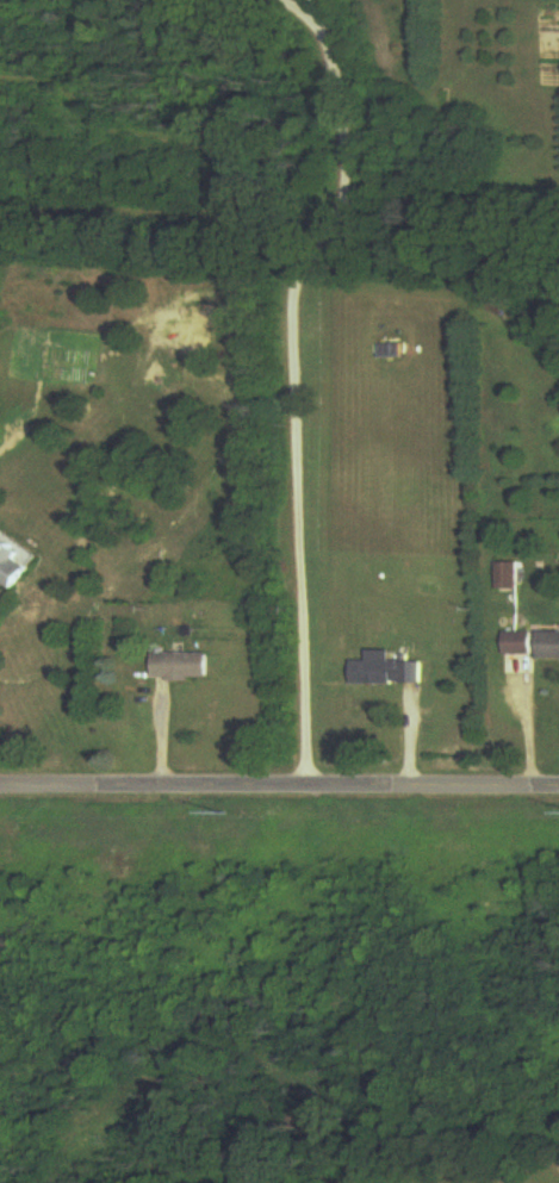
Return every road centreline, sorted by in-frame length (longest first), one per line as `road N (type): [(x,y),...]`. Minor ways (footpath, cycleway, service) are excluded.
road 1 (residential): [(558,785),(0,786)]

